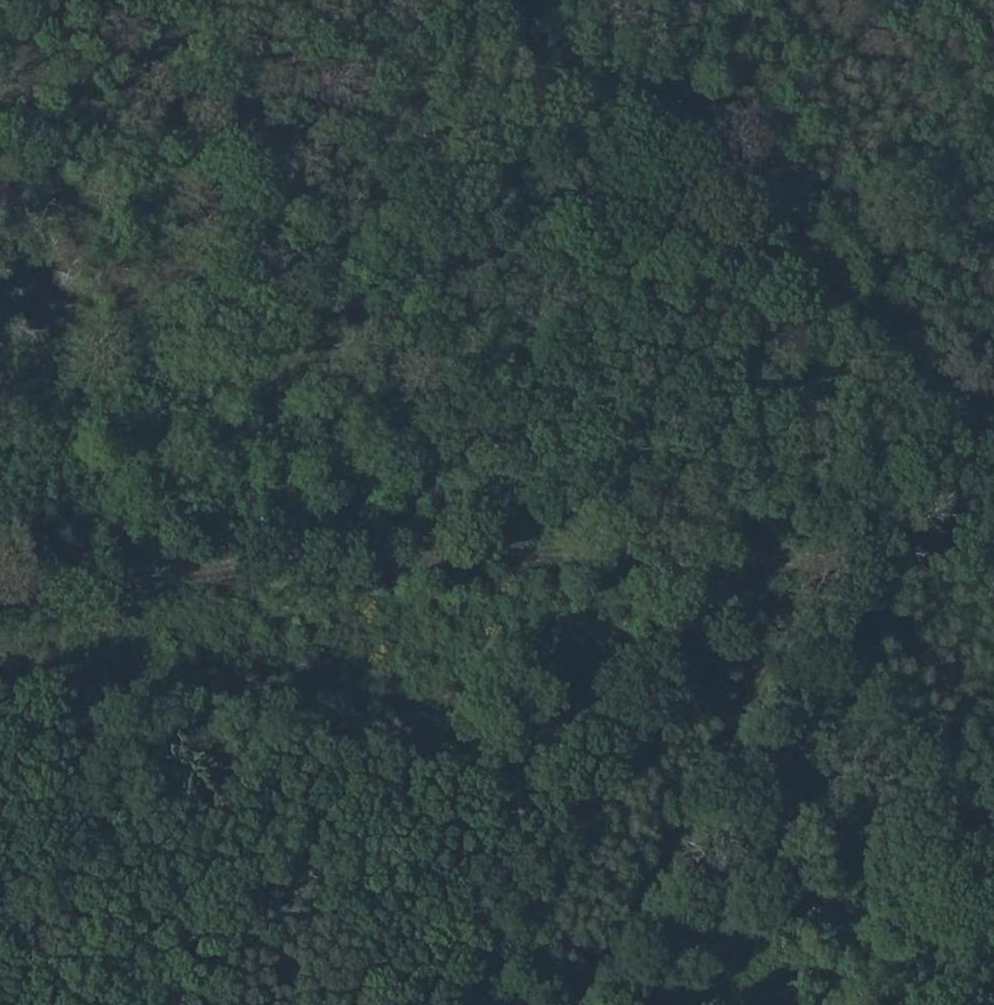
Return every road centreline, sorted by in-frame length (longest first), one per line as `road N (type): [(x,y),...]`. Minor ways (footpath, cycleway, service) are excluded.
road 1 (track): [(993,520),(0,576)]
road 2 (track): [(795,531),(780,623),(678,824),(561,1004)]

